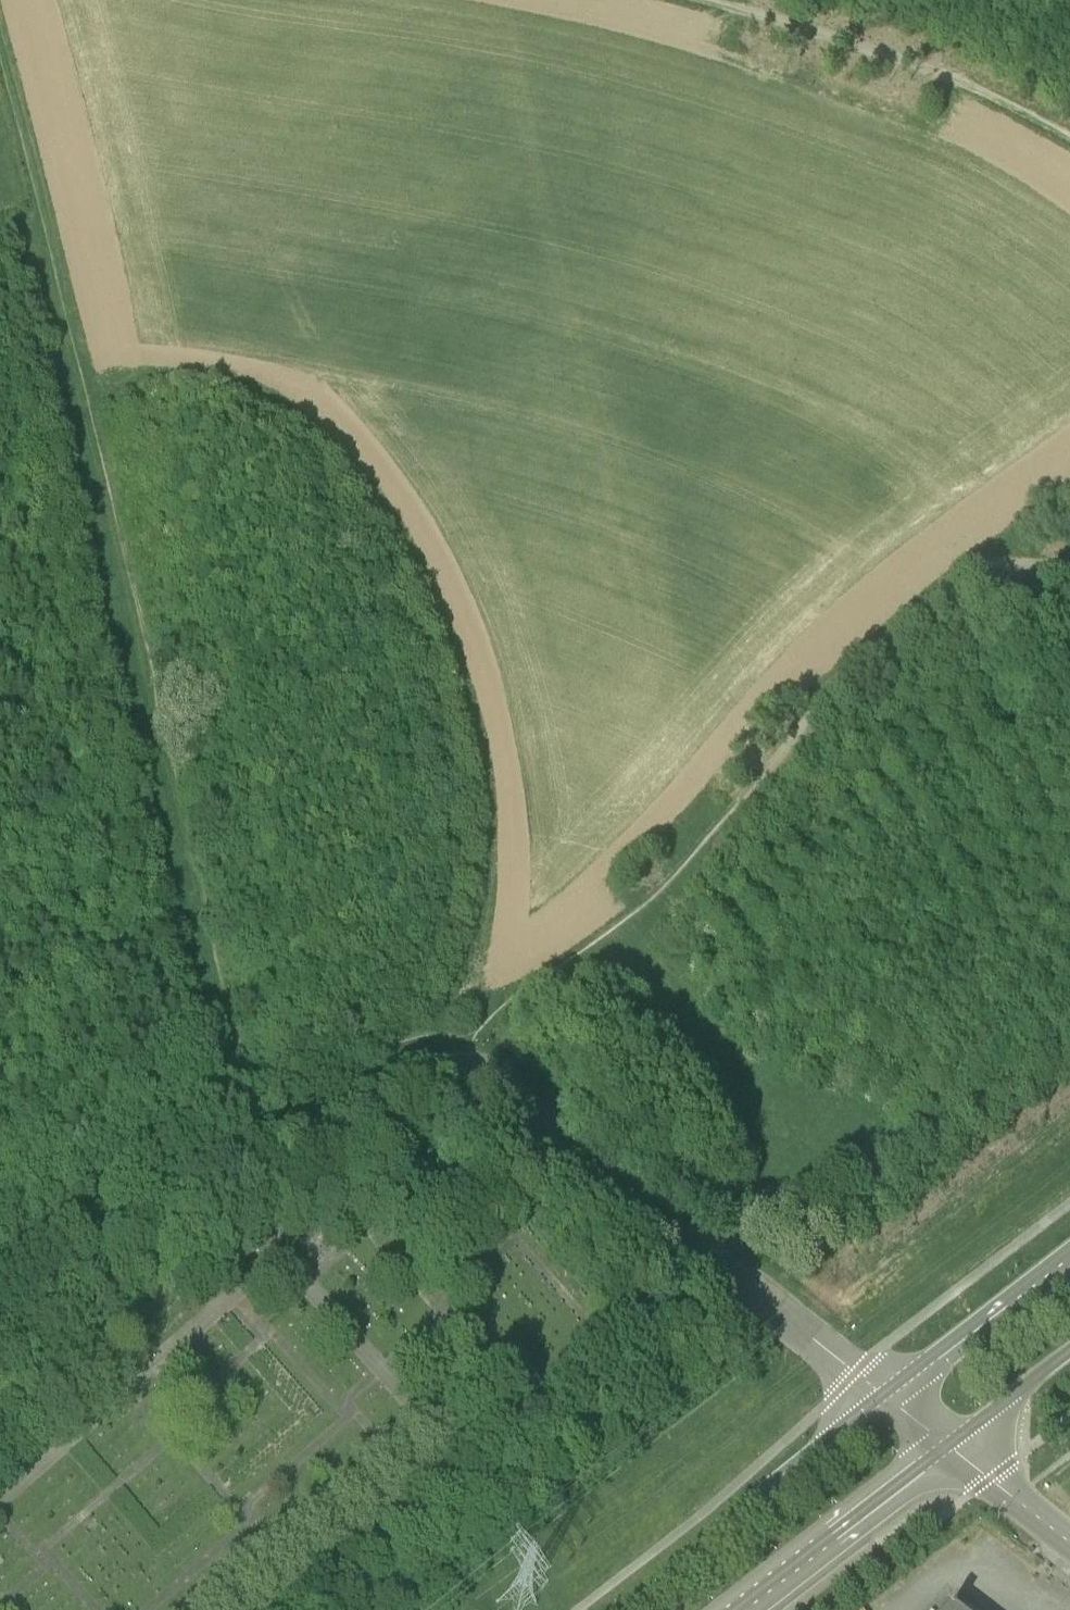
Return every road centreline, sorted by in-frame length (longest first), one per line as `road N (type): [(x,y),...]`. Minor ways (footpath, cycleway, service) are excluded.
road 1 (unclassified): [(886,1394),(492,1076),(442,1063),(279,1131),(201,1175),(0,1344)]
road 2 (tertiary): [(886,1394),(746,1505),(633,1609)]
road 3 (tertiary): [(735,1609),(950,1445)]
road 4 (tertiary): [(1069,1251),(886,1394)]
road 5 (unclassified): [(1069,1543),(950,1445)]
road 6 (tertiary): [(950,1445),(1069,1353)]

